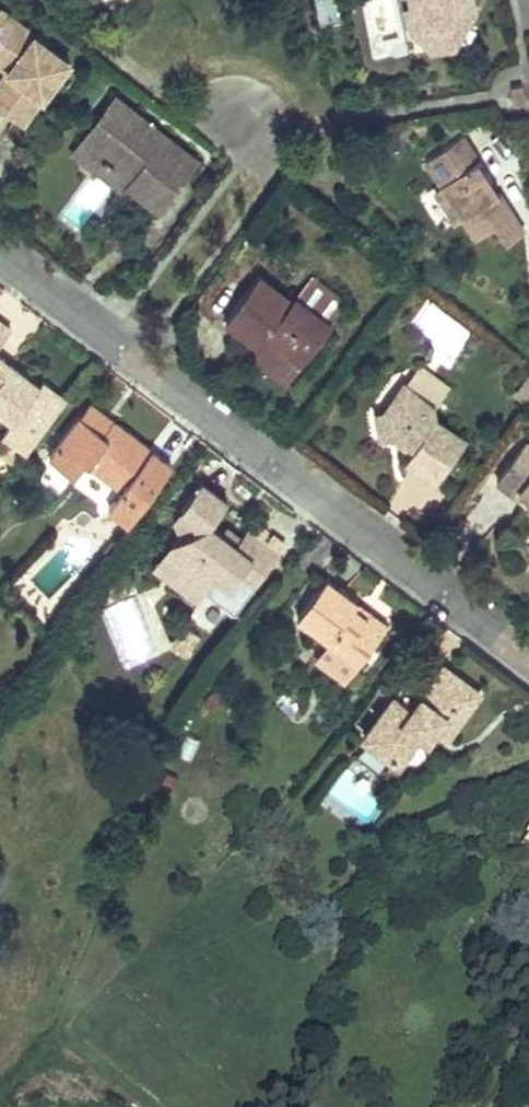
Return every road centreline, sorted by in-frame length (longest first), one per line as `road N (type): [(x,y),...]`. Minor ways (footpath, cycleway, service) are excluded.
road 1 (residential): [(0,254),(528,654)]

